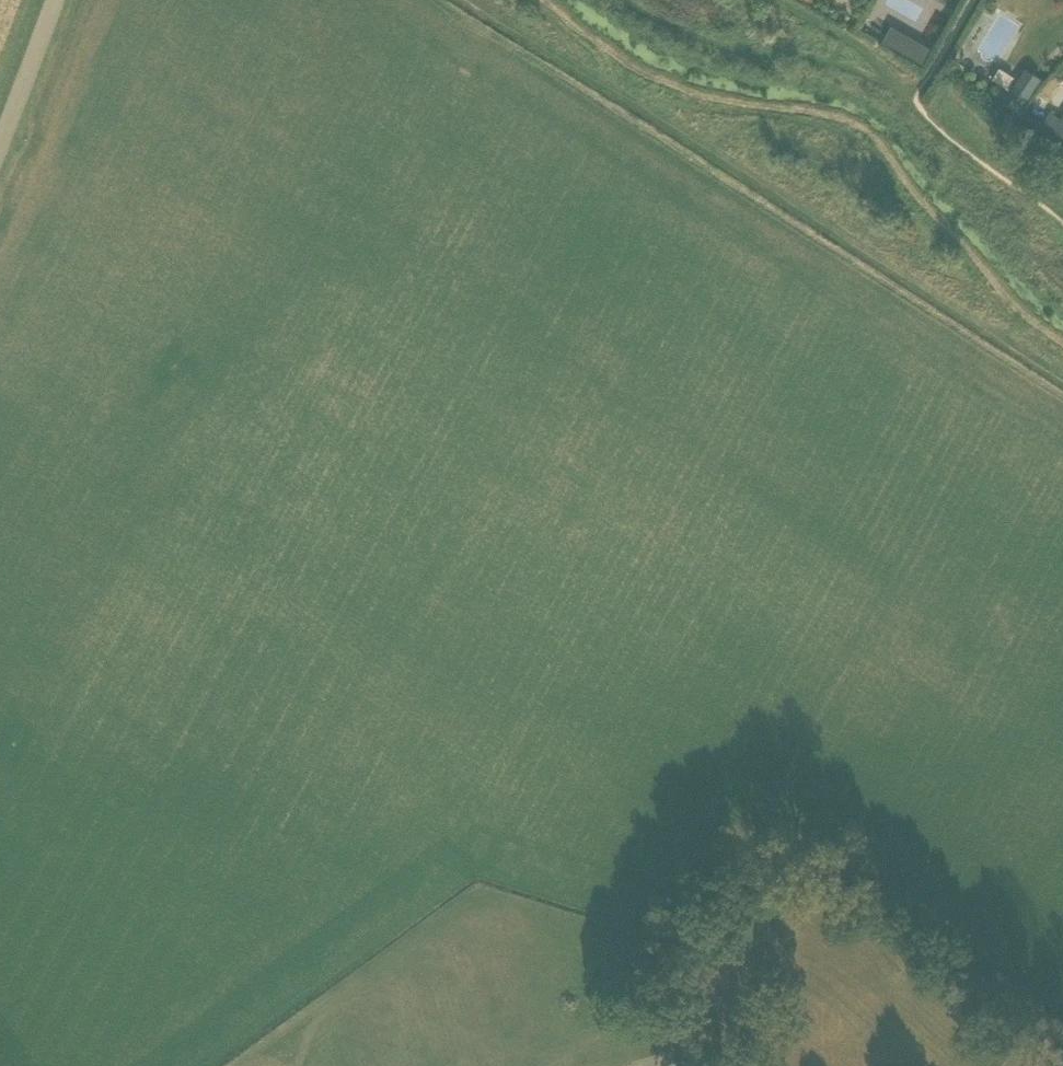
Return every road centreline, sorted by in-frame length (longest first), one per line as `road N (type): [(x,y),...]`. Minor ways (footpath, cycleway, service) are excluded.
road 1 (track): [(917,100),(865,51),(774,0)]
road 2 (unclassified): [(0,153),(58,0)]

